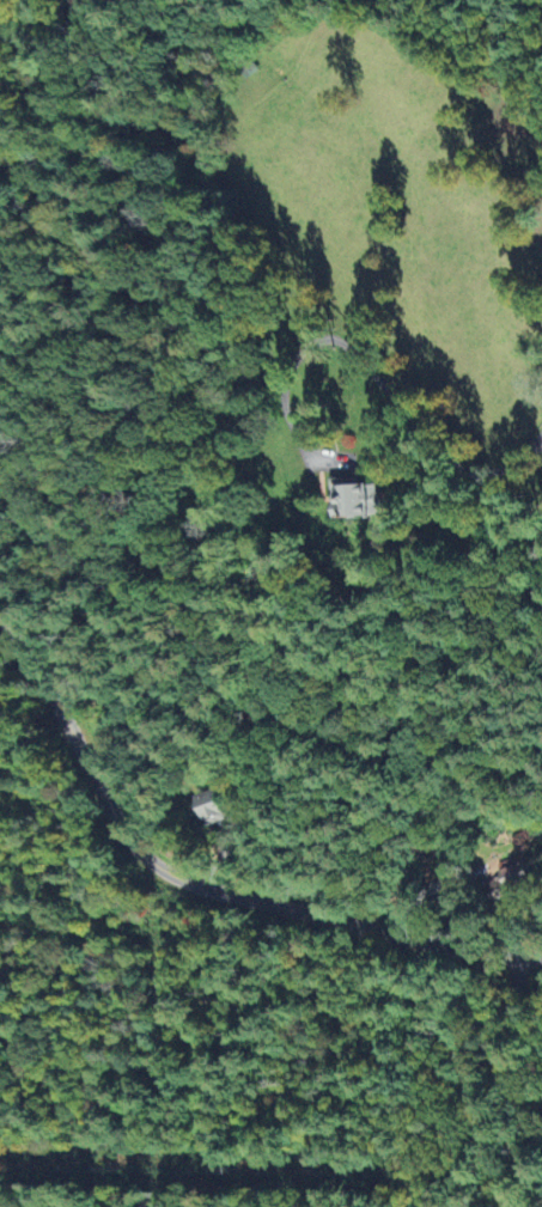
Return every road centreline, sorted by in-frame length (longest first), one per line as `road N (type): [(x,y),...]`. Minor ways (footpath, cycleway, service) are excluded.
road 1 (residential): [(541,957),(520,964),(163,876),(126,835),(75,708),(0,623)]

